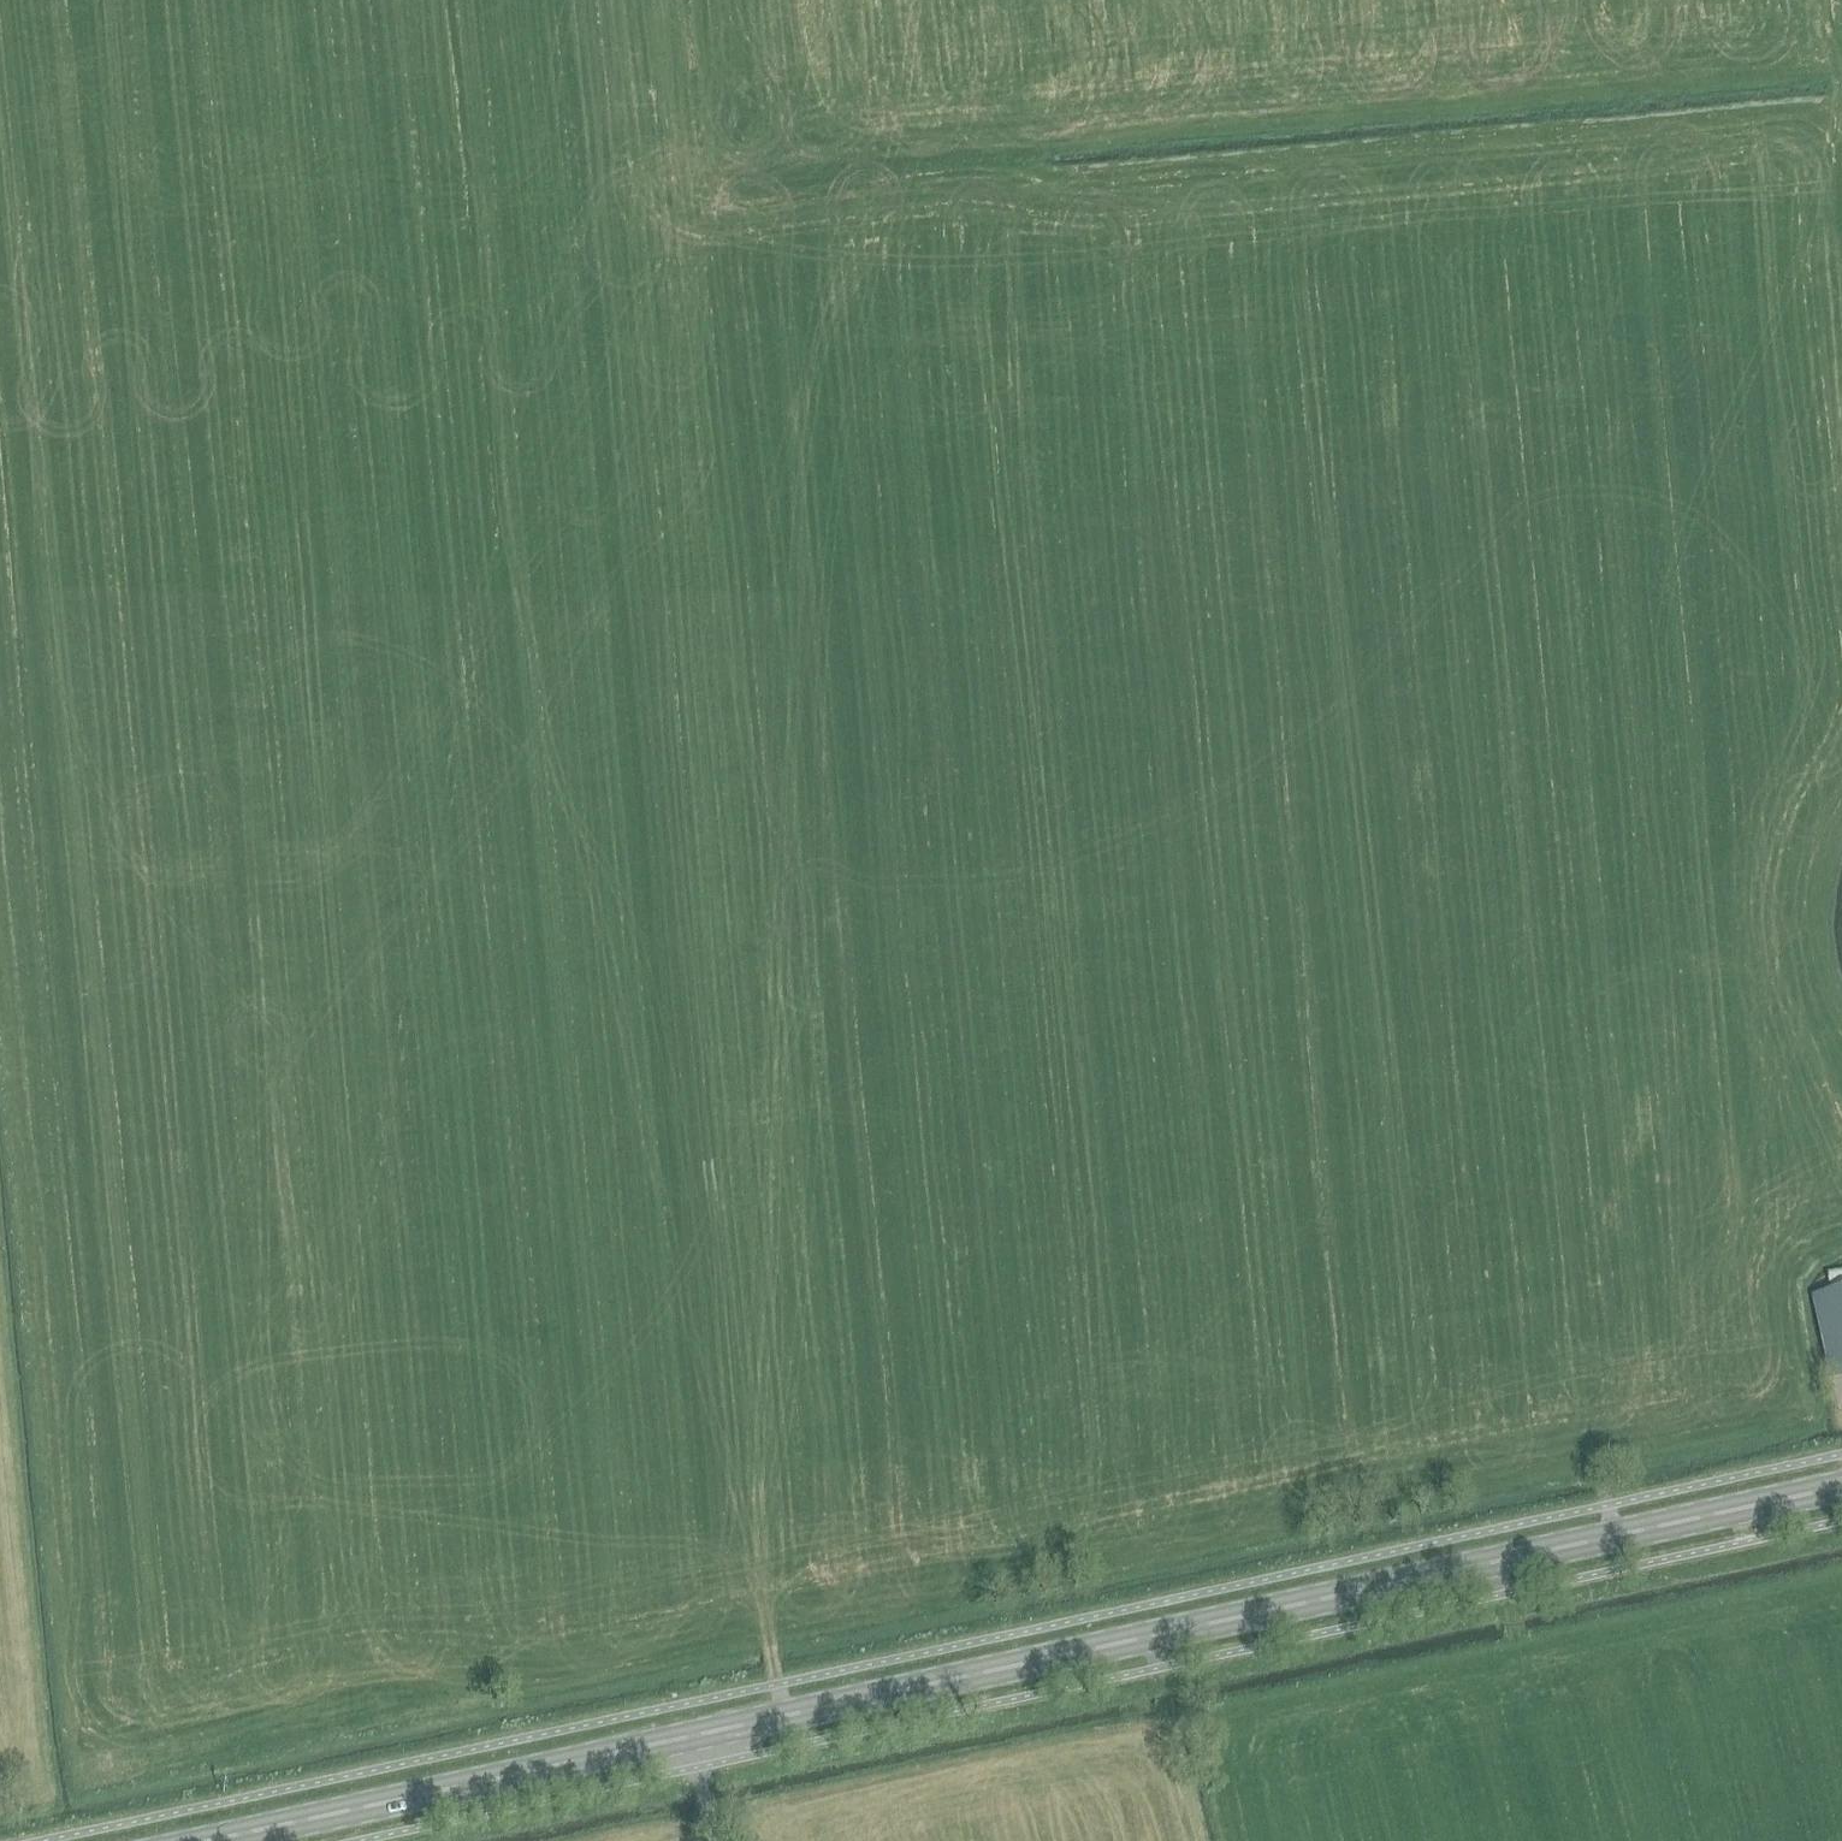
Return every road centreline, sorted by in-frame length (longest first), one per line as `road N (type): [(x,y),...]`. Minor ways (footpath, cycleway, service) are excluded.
road 1 (primary): [(1841,1486),(211,1840)]

